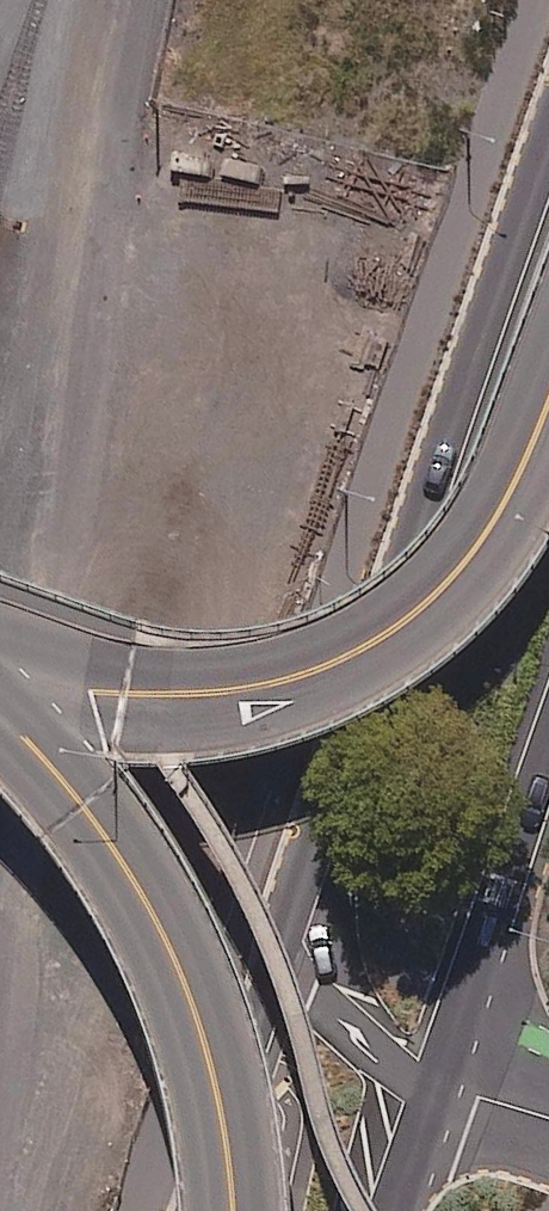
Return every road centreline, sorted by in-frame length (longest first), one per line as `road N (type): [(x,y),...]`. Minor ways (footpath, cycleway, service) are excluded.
road 1 (secondary): [(266,979),(548,154)]
road 2 (secondary): [(548,419),(519,499),(454,593),(393,643),(290,683),(191,700),(102,695),(0,657)]
road 3 (secondary): [(0,710),(106,821),(181,943),(219,1053),(243,1210)]
road 4 (secondary): [(548,753),(443,1073)]
road 5 (secondary): [(189,1210),(266,979)]
road 6 (unclassified): [(266,979),(384,1022),(443,1073)]
road 7 (secondary): [(443,1073),(395,1210)]

